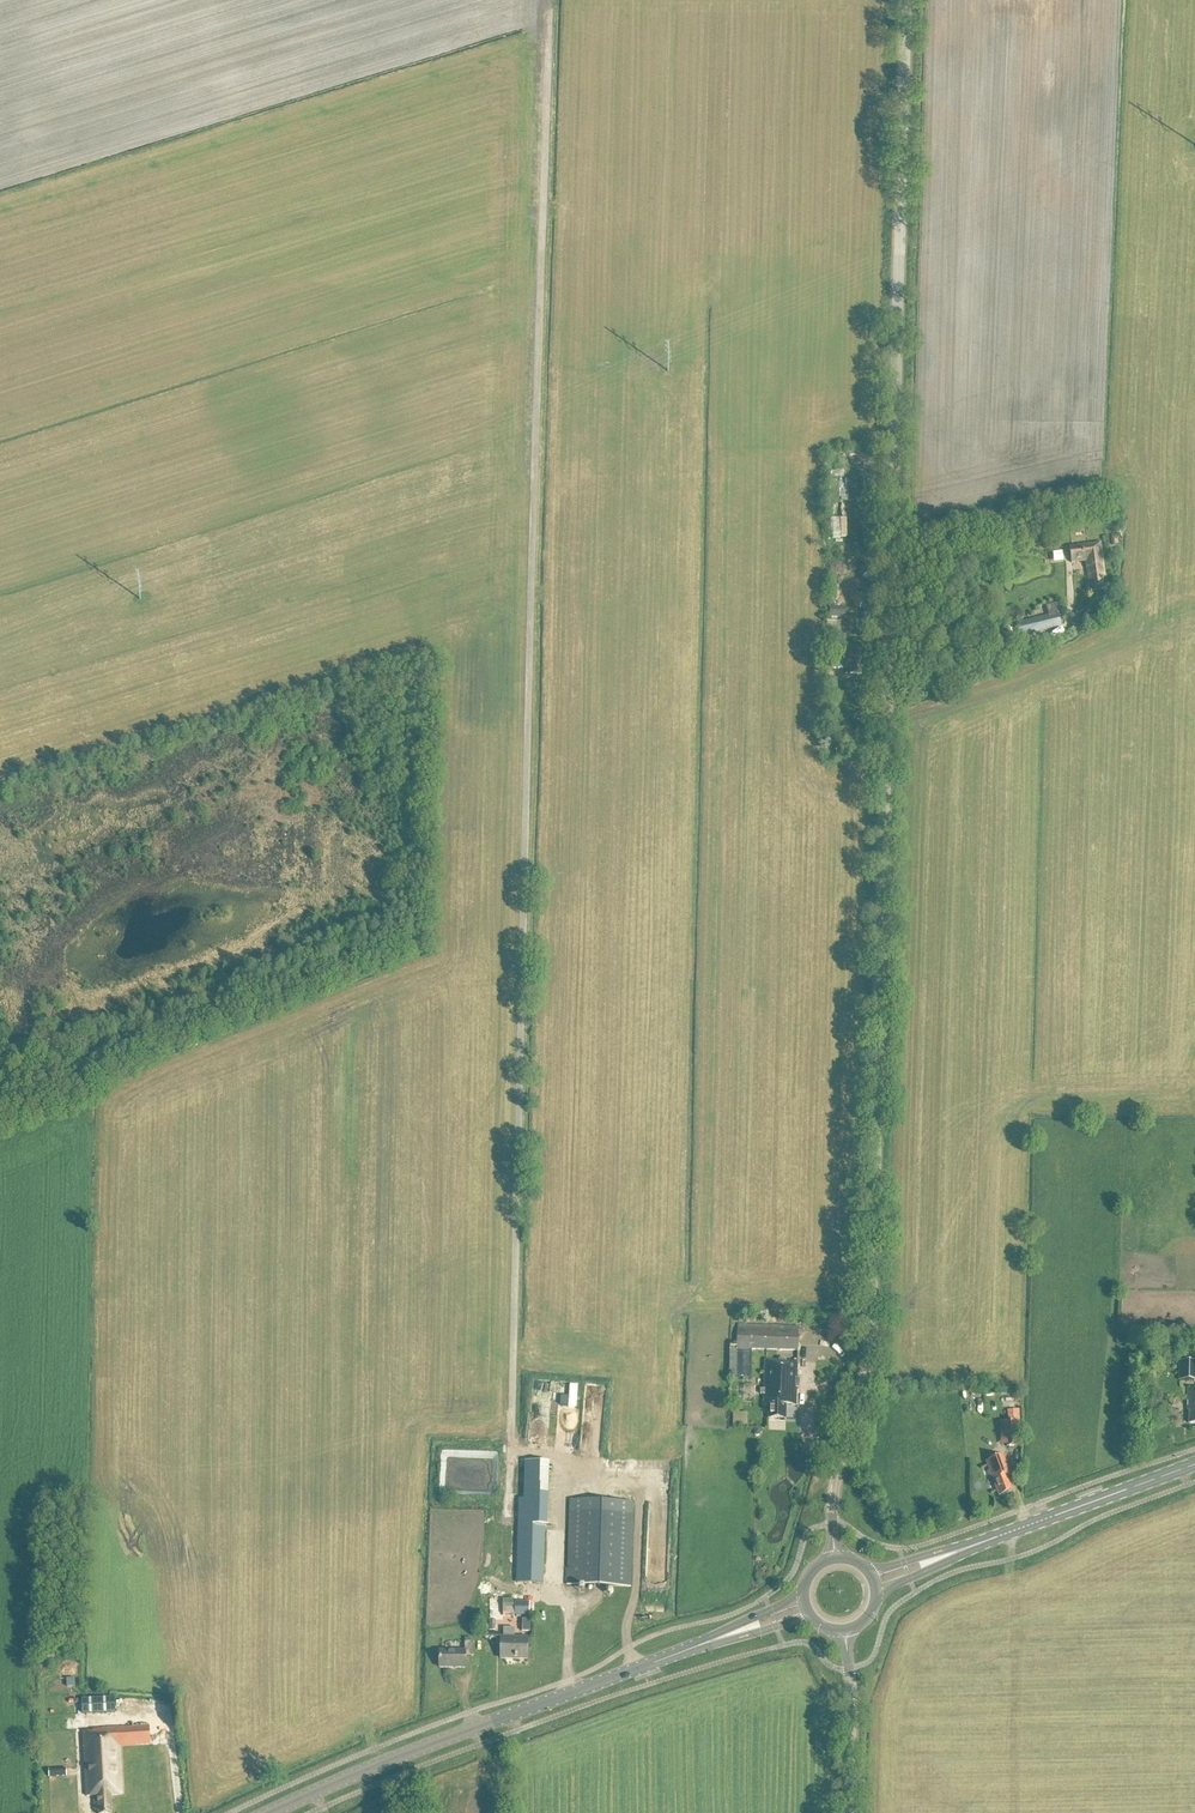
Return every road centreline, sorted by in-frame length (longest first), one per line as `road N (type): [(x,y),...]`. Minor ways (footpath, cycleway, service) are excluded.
road 1 (track): [(550,0),(514,1450),(609,1475),(640,1498)]
road 2 (tertiary): [(835,1559),(837,1474),(871,1364),(906,0)]
road 3 (primary): [(273,1812),(714,1641)]
road 4 (primary): [(956,1554),(1194,1463)]
road 5 (tertiary): [(849,1812),(854,1710),(846,1632)]
road 6 (track): [(637,1670),(626,1633),(640,1498)]

